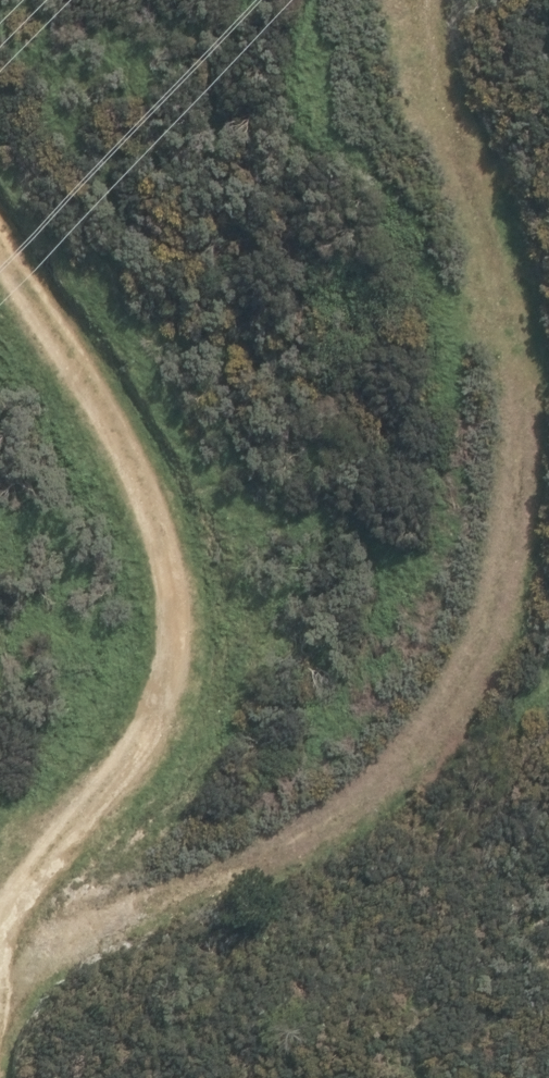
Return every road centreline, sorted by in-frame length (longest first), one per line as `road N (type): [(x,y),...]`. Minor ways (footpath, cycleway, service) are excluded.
road 1 (track): [(0,1004),(131,899),(350,789),(441,651),(492,479),(474,318),(402,131),(381,0)]
road 2 (track): [(0,273),(130,485),(178,604),(178,689),(142,773),(27,908),(0,965)]

